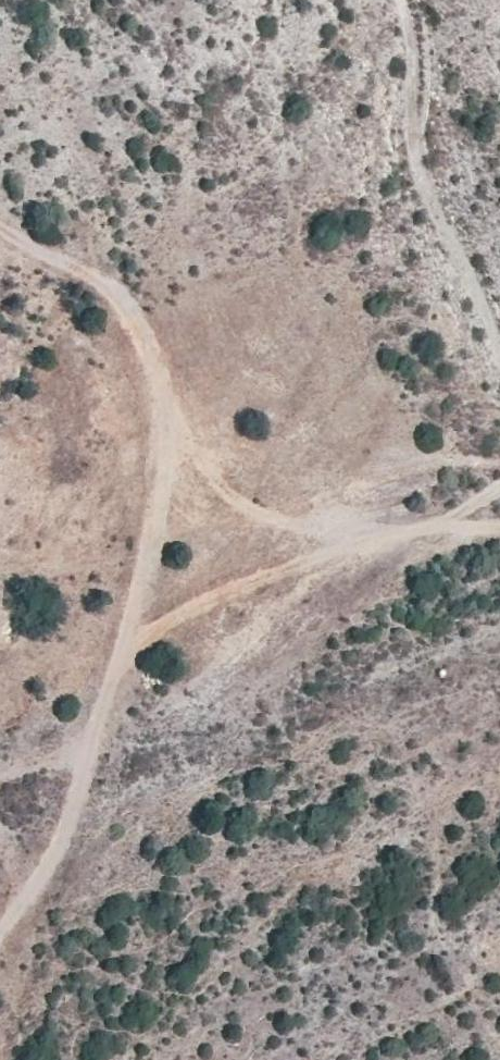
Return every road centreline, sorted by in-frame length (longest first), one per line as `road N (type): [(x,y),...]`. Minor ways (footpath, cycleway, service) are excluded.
road 1 (track): [(122,652),(160,488),(161,386),(133,305),(89,266),(0,223)]
road 2 (track): [(122,652),(251,592),(386,550),(499,526)]
road 3 (track): [(403,0),(413,44),(415,171),(499,351)]
road 4 (track): [(0,937),(66,832),(122,652)]
road 5 (track): [(386,550),(499,483)]

